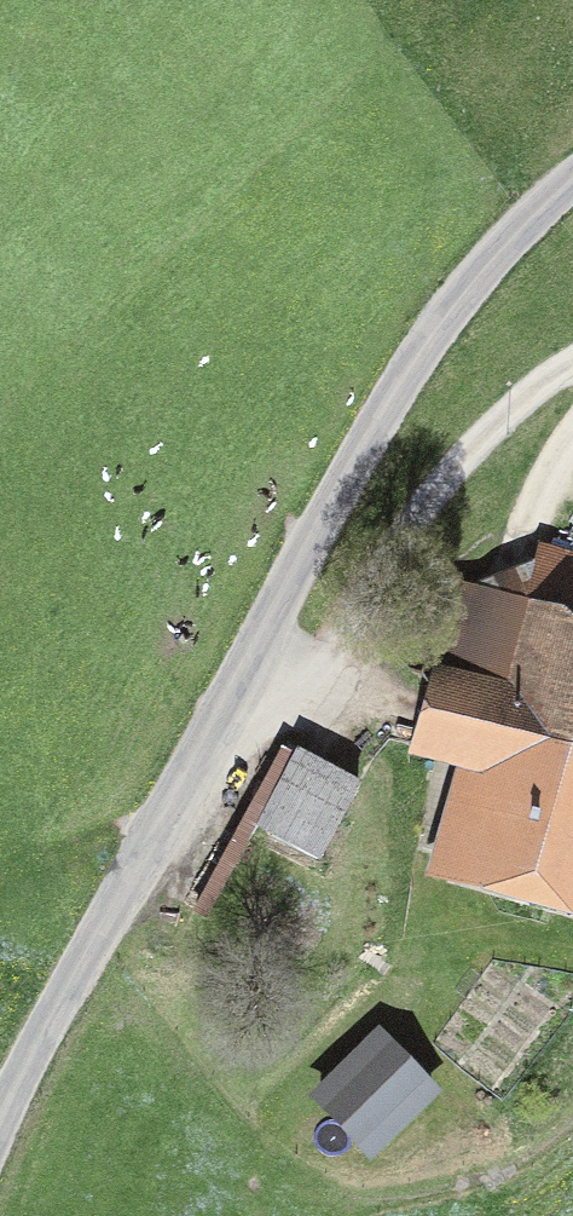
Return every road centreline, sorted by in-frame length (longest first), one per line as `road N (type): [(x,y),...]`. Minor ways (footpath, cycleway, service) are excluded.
road 1 (unclassified): [(0,1119),(346,474),(484,266),(572,179)]
road 2 (track): [(572,368),(472,444),(310,683),(256,717),(214,722)]

